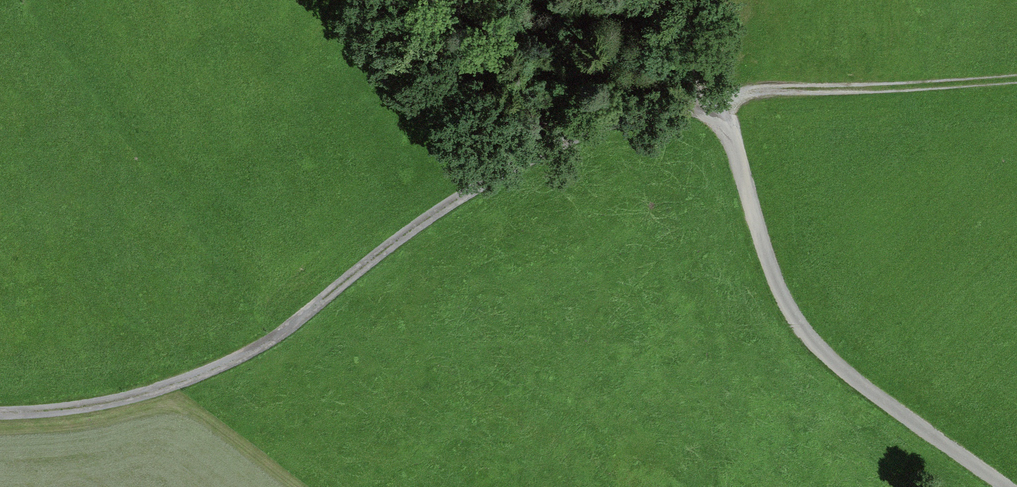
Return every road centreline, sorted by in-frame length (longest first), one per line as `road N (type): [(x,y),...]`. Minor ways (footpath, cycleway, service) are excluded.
road 1 (track): [(571,137),(422,222),(287,328),(229,360),(100,404),(0,413)]
road 2 (track): [(1004,486),(864,388),(800,325),(767,258),(730,137),(707,113)]
road 3 (track): [(571,137),(475,81),(413,0)]
road 4 (track): [(707,113),(645,110),(571,137)]

